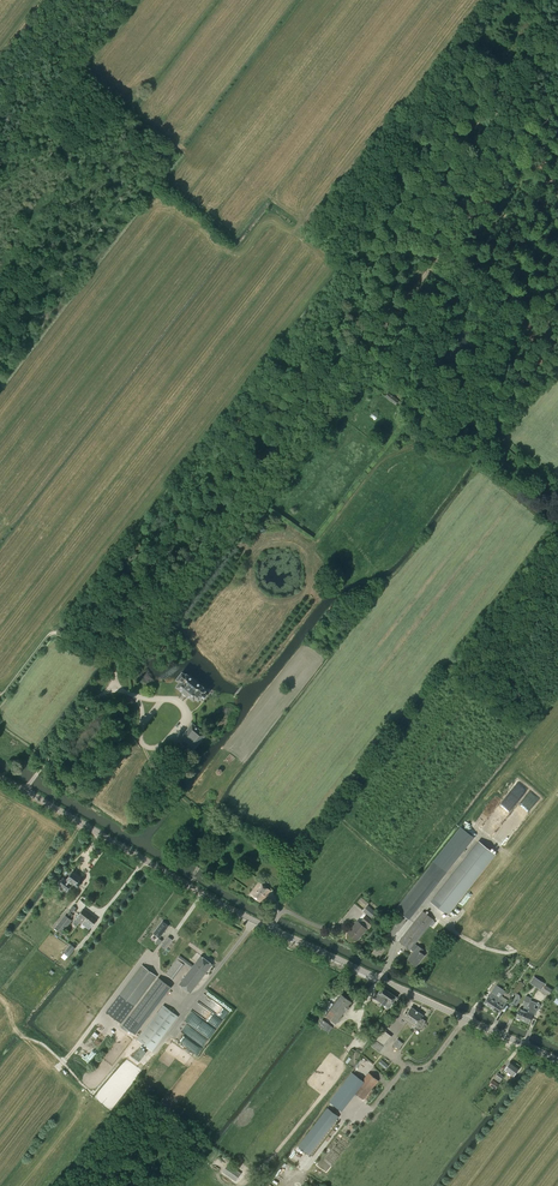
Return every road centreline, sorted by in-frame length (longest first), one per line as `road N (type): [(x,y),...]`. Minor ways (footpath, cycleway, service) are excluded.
road 1 (tertiary): [(557,1061),(256,921),(0,777)]
road 2 (track): [(112,684),(371,345)]
road 3 (track): [(371,345),(557,103)]
road 4 (track): [(112,684),(172,700),(185,713),(170,738),(147,747),(140,707)]
road 5 (track): [(117,671),(51,633),(0,696)]
road 6 (track): [(100,656),(147,579),(147,557),(136,549)]

